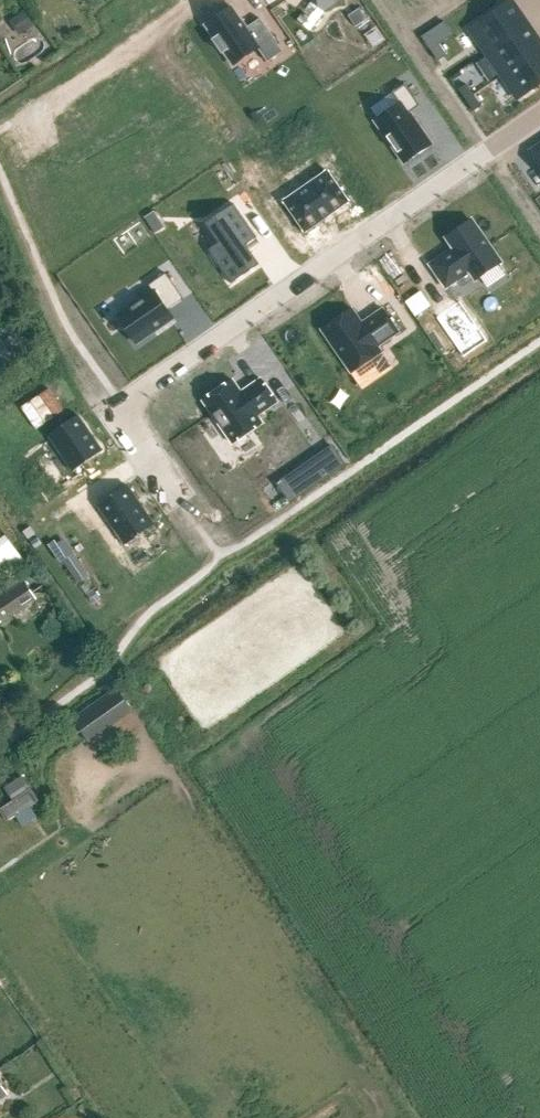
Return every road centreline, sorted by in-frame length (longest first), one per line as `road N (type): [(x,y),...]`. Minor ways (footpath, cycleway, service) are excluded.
road 1 (residential): [(539,111),(114,406),(179,500)]

